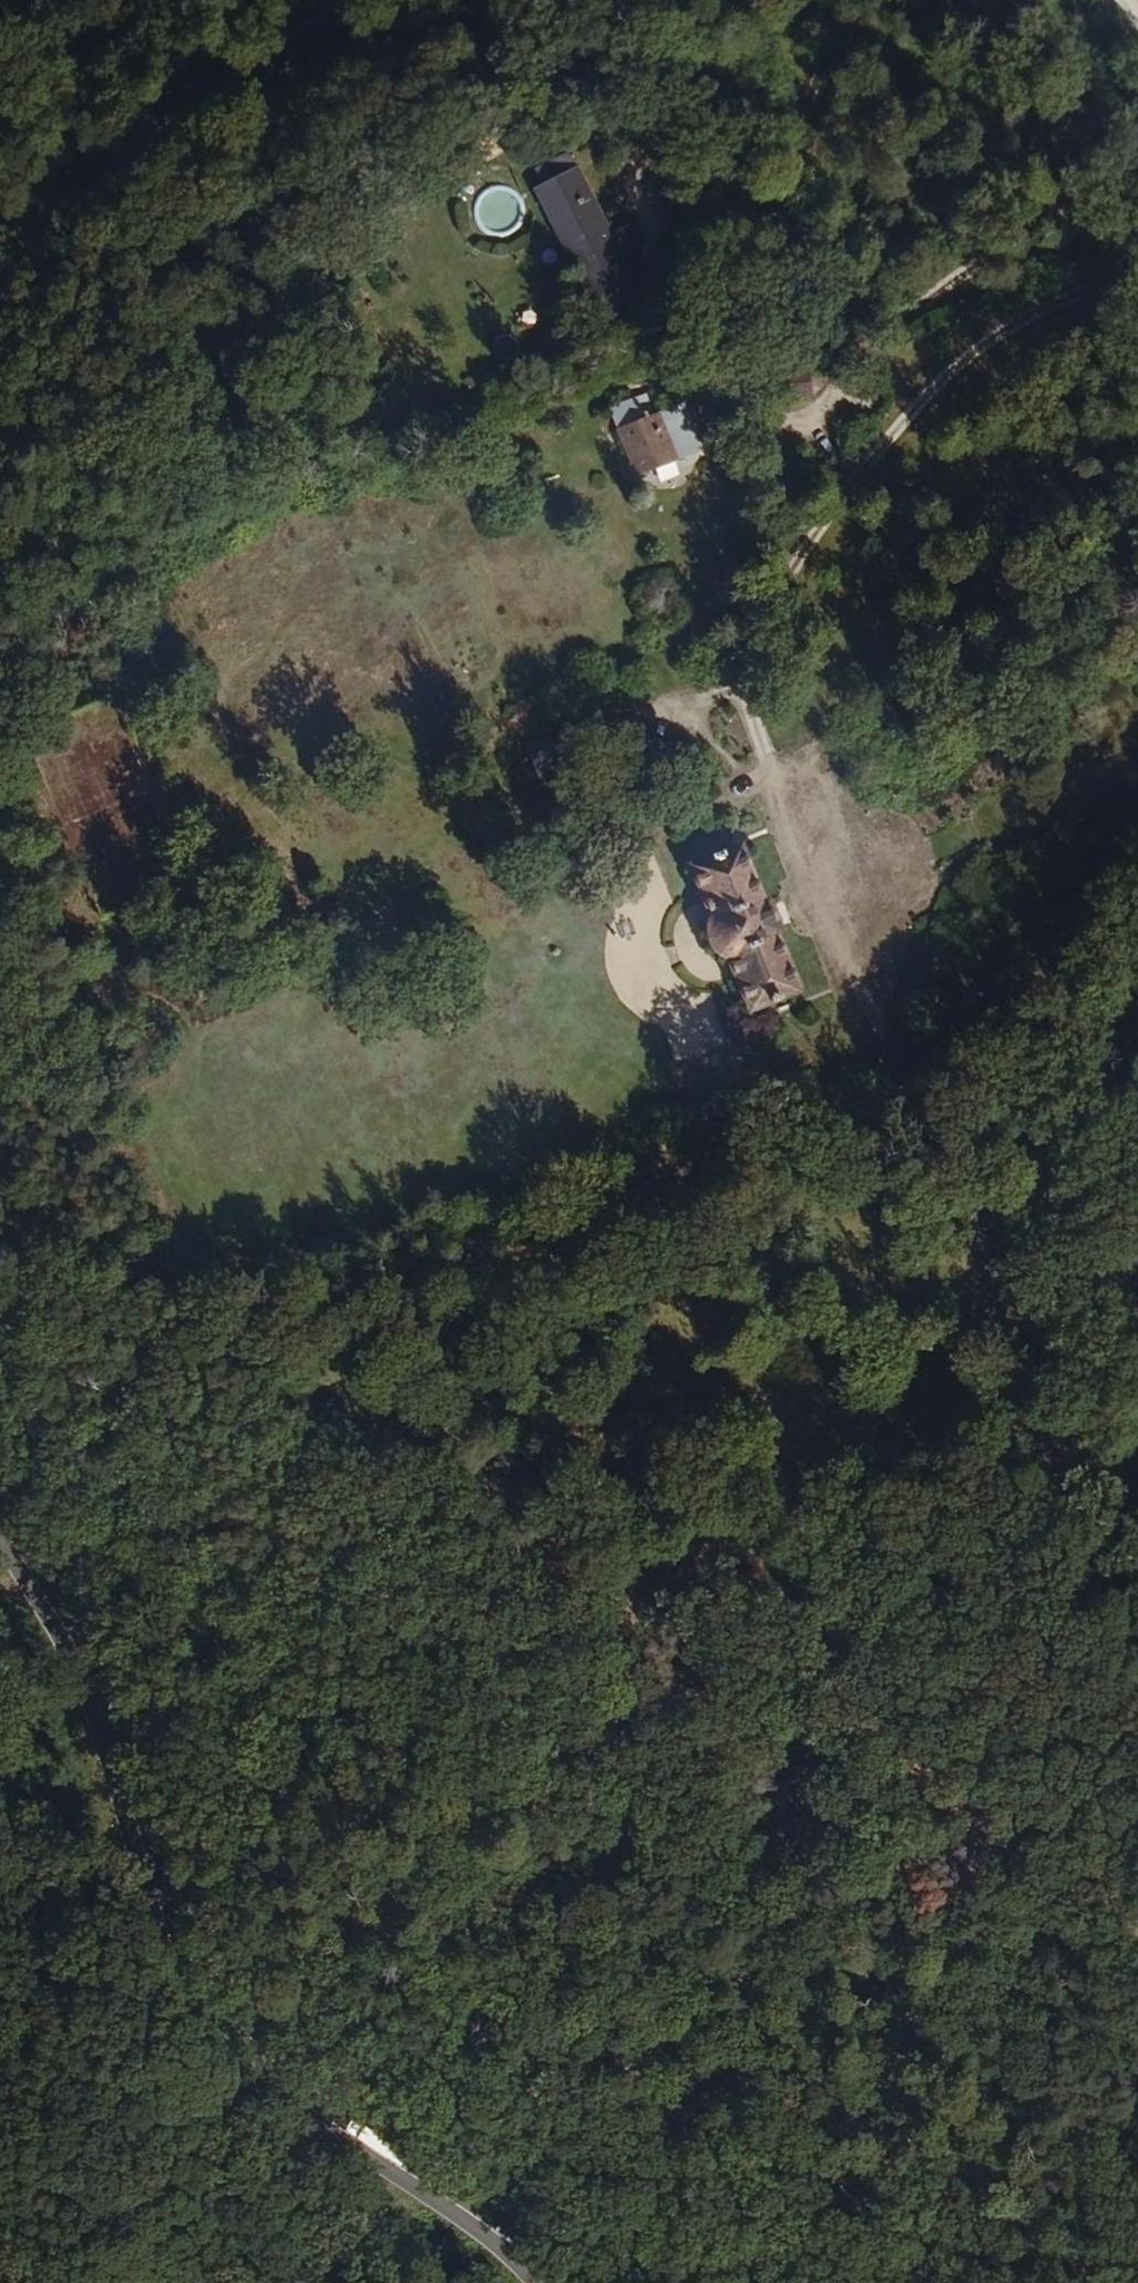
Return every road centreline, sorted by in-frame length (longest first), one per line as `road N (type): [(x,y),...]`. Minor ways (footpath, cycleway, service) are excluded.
road 1 (secondary): [(525,2282),(484,2242),(312,2130),(251,2069),(205,2004),(169,1927),(82,1661),(0,1524)]
road 2 (secondary): [(0,256),(357,0)]

